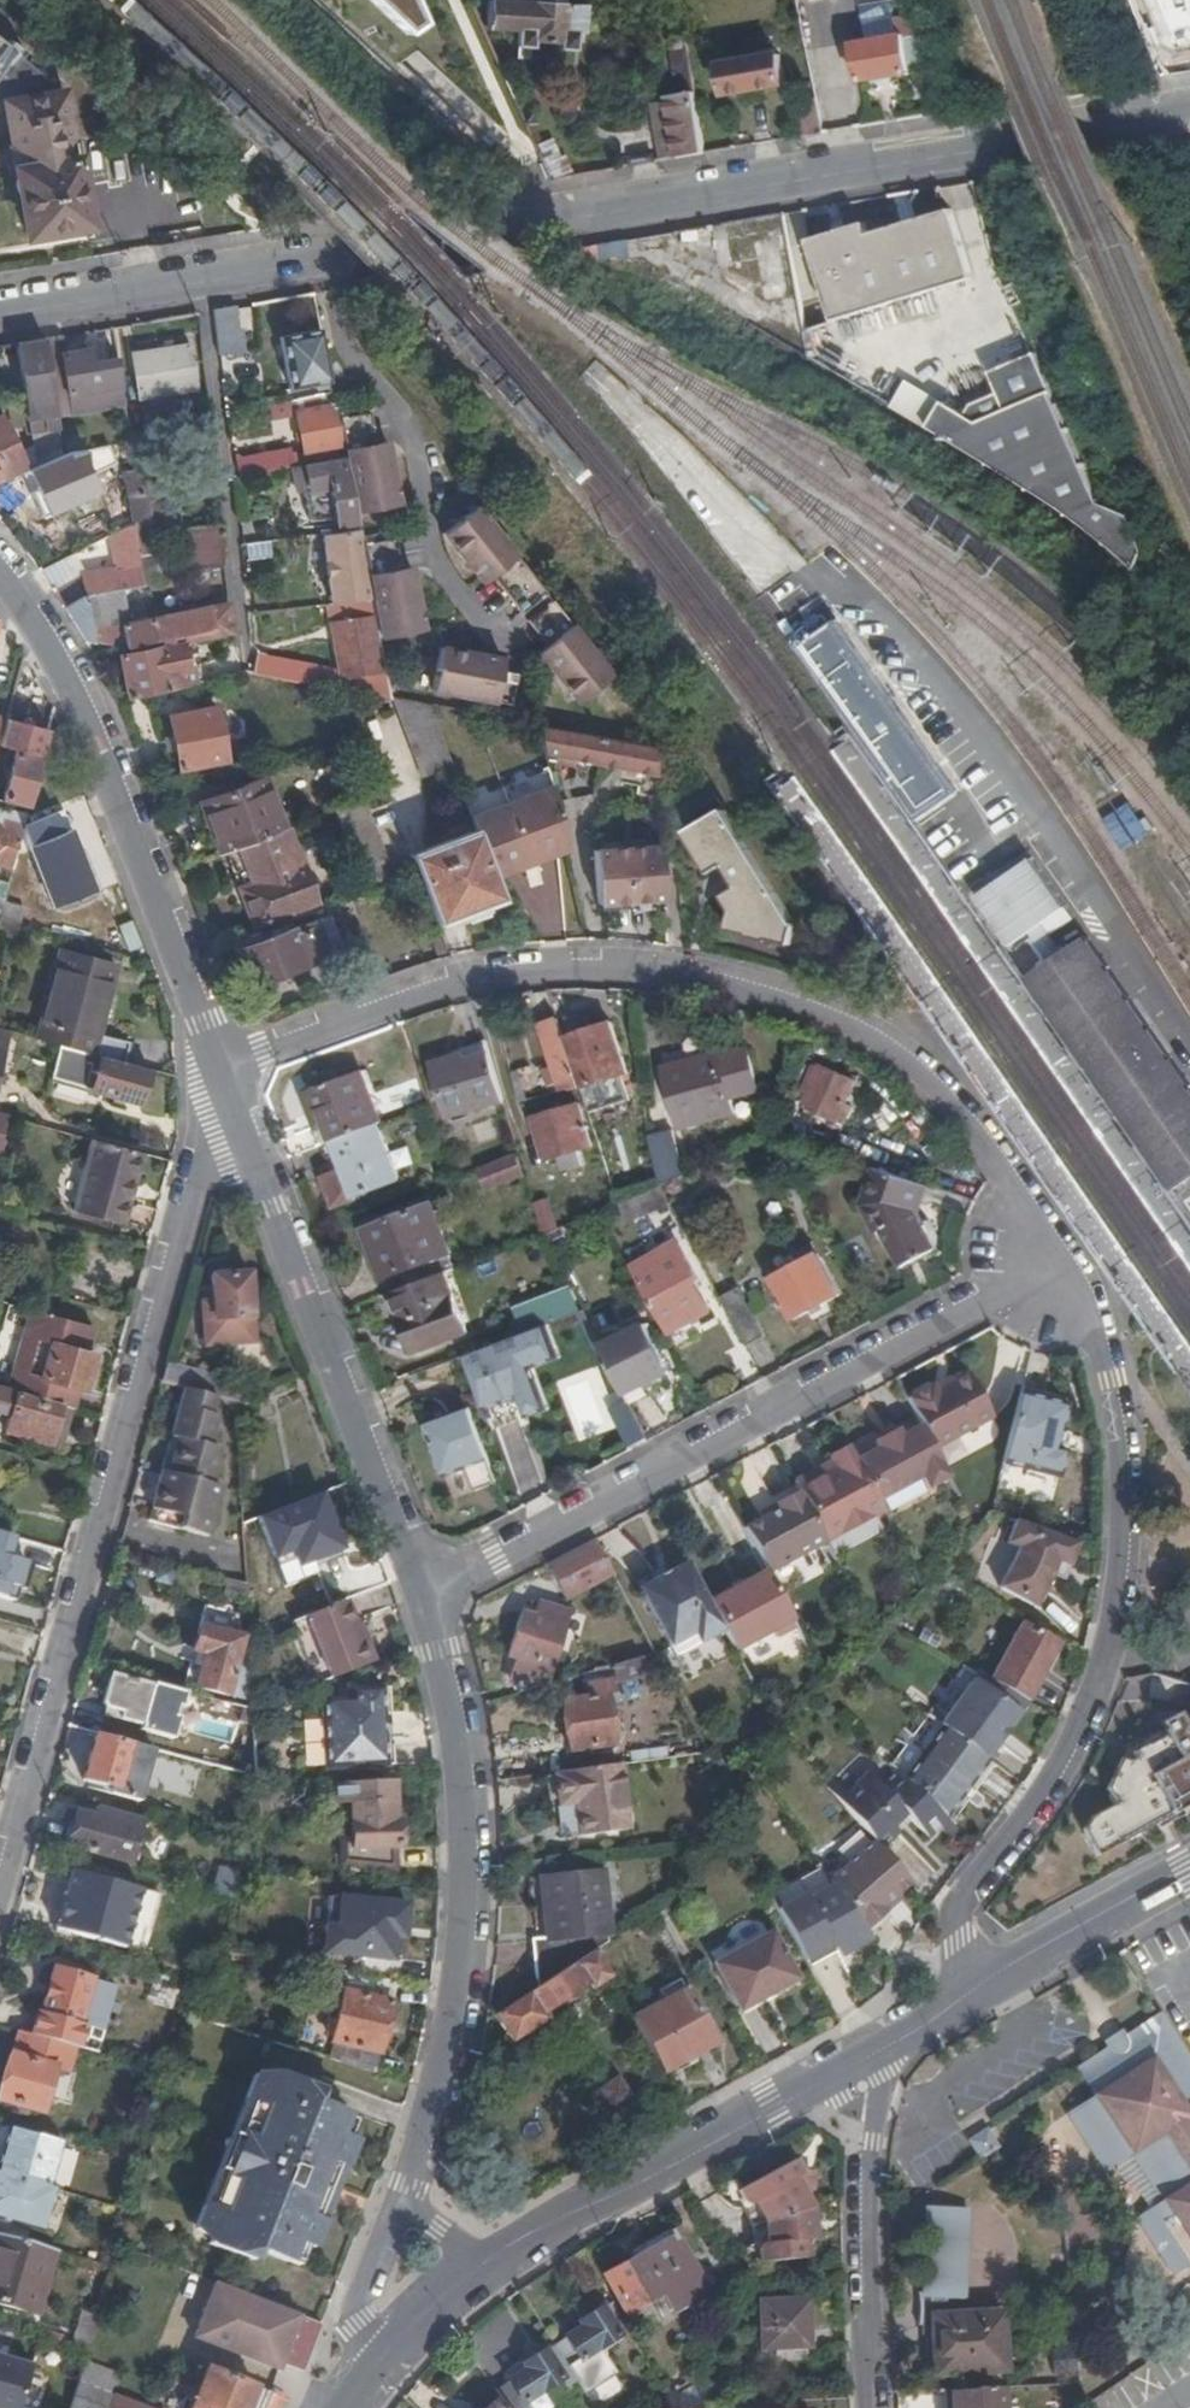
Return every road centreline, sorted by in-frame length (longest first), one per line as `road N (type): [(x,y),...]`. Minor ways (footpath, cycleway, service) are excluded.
road 1 (residential): [(0,316),(1189,103)]
road 2 (residential): [(219,1069),(472,979),(582,970),(700,981),(826,1021),(919,1076),(984,1149),(1051,1266)]
road 3 (residential): [(0,1931),(203,1157),(213,1133),(237,1118)]
road 4 (residential): [(1051,1266),(1116,1407),(1124,1457),(1122,1574),(1088,1722),(1049,1791),(955,1906),(957,1941),(977,1988)]
road 5 (residential): [(413,1596),(1051,1266)]
road 6 (residential): [(413,1596),(435,1652),(463,1853),(451,2005),(398,2202)]
road 7 (residential): [(0,577),(47,647),(90,733),(219,1069)]
road 8 (residential): [(237,1118),(413,1596)]
road 9 (secondary): [(480,2262),(565,2208),(631,2187),(831,2077)]
road 10 (residential): [(876,2407),(870,2141),(877,2104)]
road 11 (secondary): [(977,1988),(1189,1866)]
road 12 (residential): [(398,2202),(354,2324),(377,2363)]
road 13 (secondary): [(377,2363),(480,2262)]
road 14 (secondary): [(871,2056),(977,1988)]

